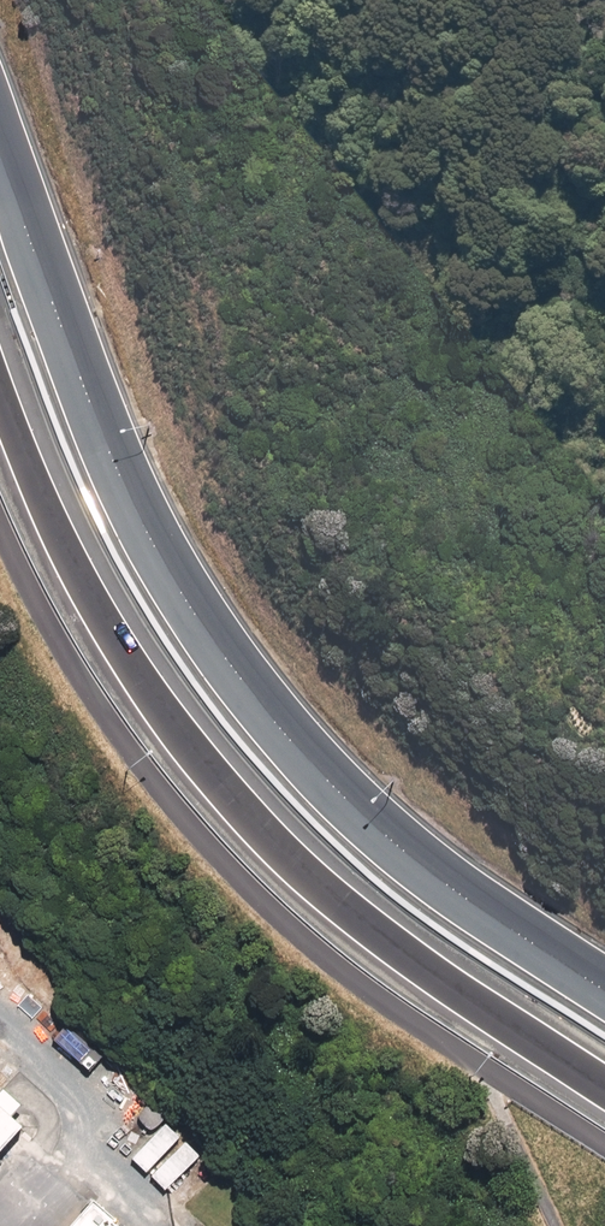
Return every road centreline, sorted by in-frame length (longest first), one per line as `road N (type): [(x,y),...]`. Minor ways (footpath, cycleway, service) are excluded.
road 1 (secondary): [(0,157),(110,452),(209,633),(270,717),(396,843),(604,990)]
road 2 (secondary): [(604,1091),(327,897),(217,785),(77,572),(0,394)]

